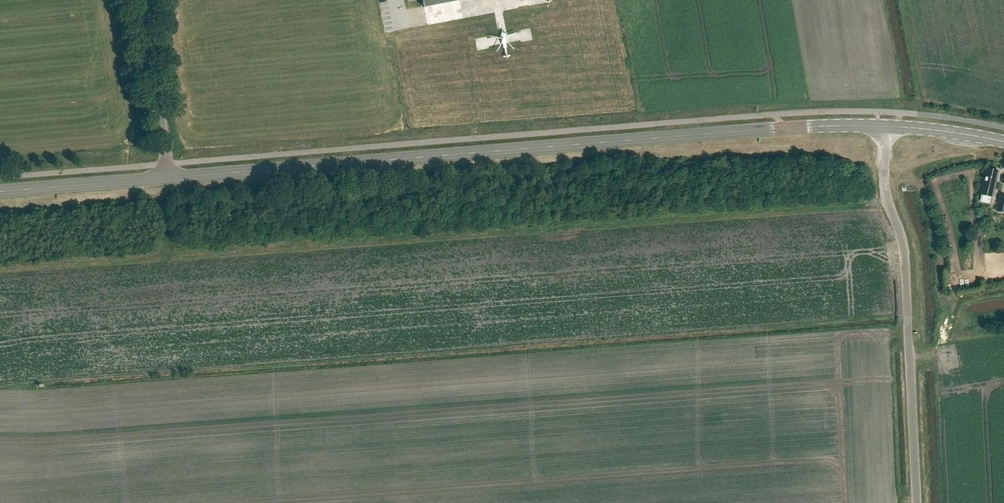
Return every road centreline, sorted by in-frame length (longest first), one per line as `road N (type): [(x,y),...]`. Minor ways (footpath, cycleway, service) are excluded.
road 1 (secondary): [(168,177),(887,126)]
road 2 (unclassified): [(917,502),(904,260),(885,197),(887,126)]
road 3 (unclassified): [(168,177),(148,47),(153,0)]
road 4 (secondary): [(0,191),(168,177)]

